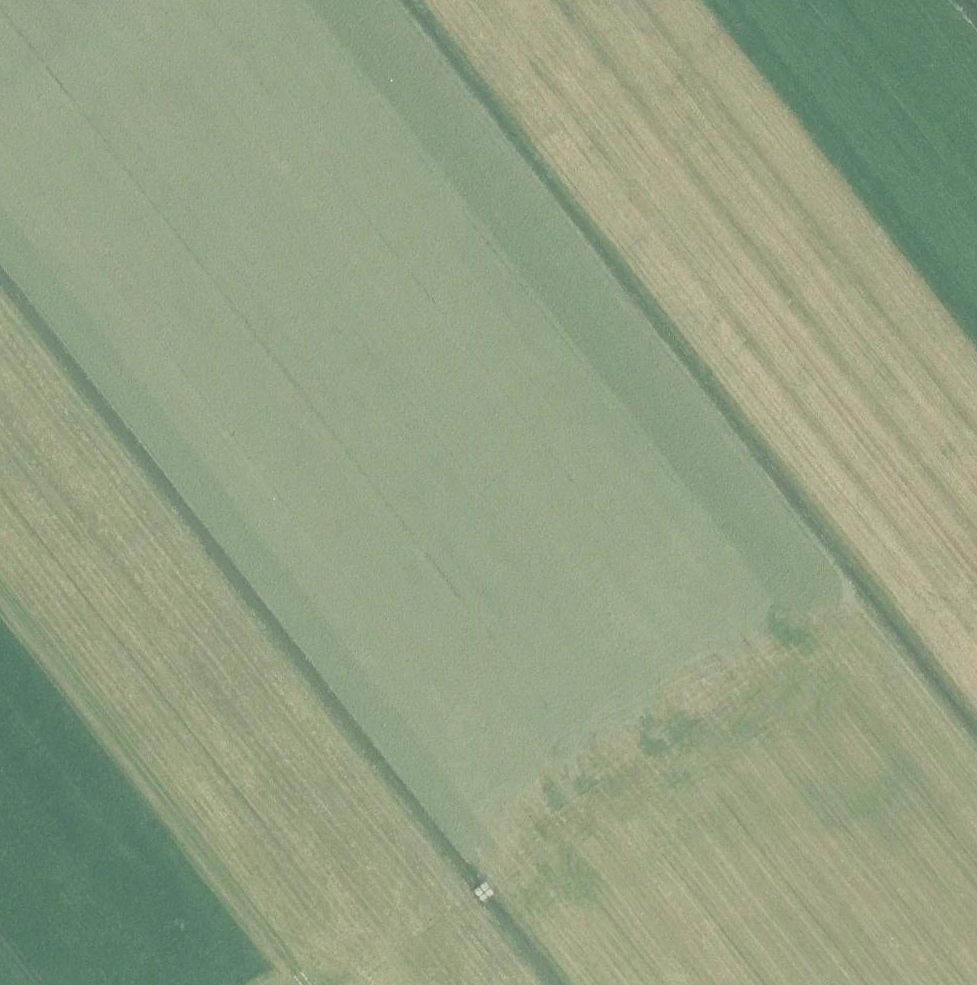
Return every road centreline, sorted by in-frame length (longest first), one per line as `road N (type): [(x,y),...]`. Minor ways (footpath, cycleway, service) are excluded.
road 1 (track): [(310,984),(0,592)]

